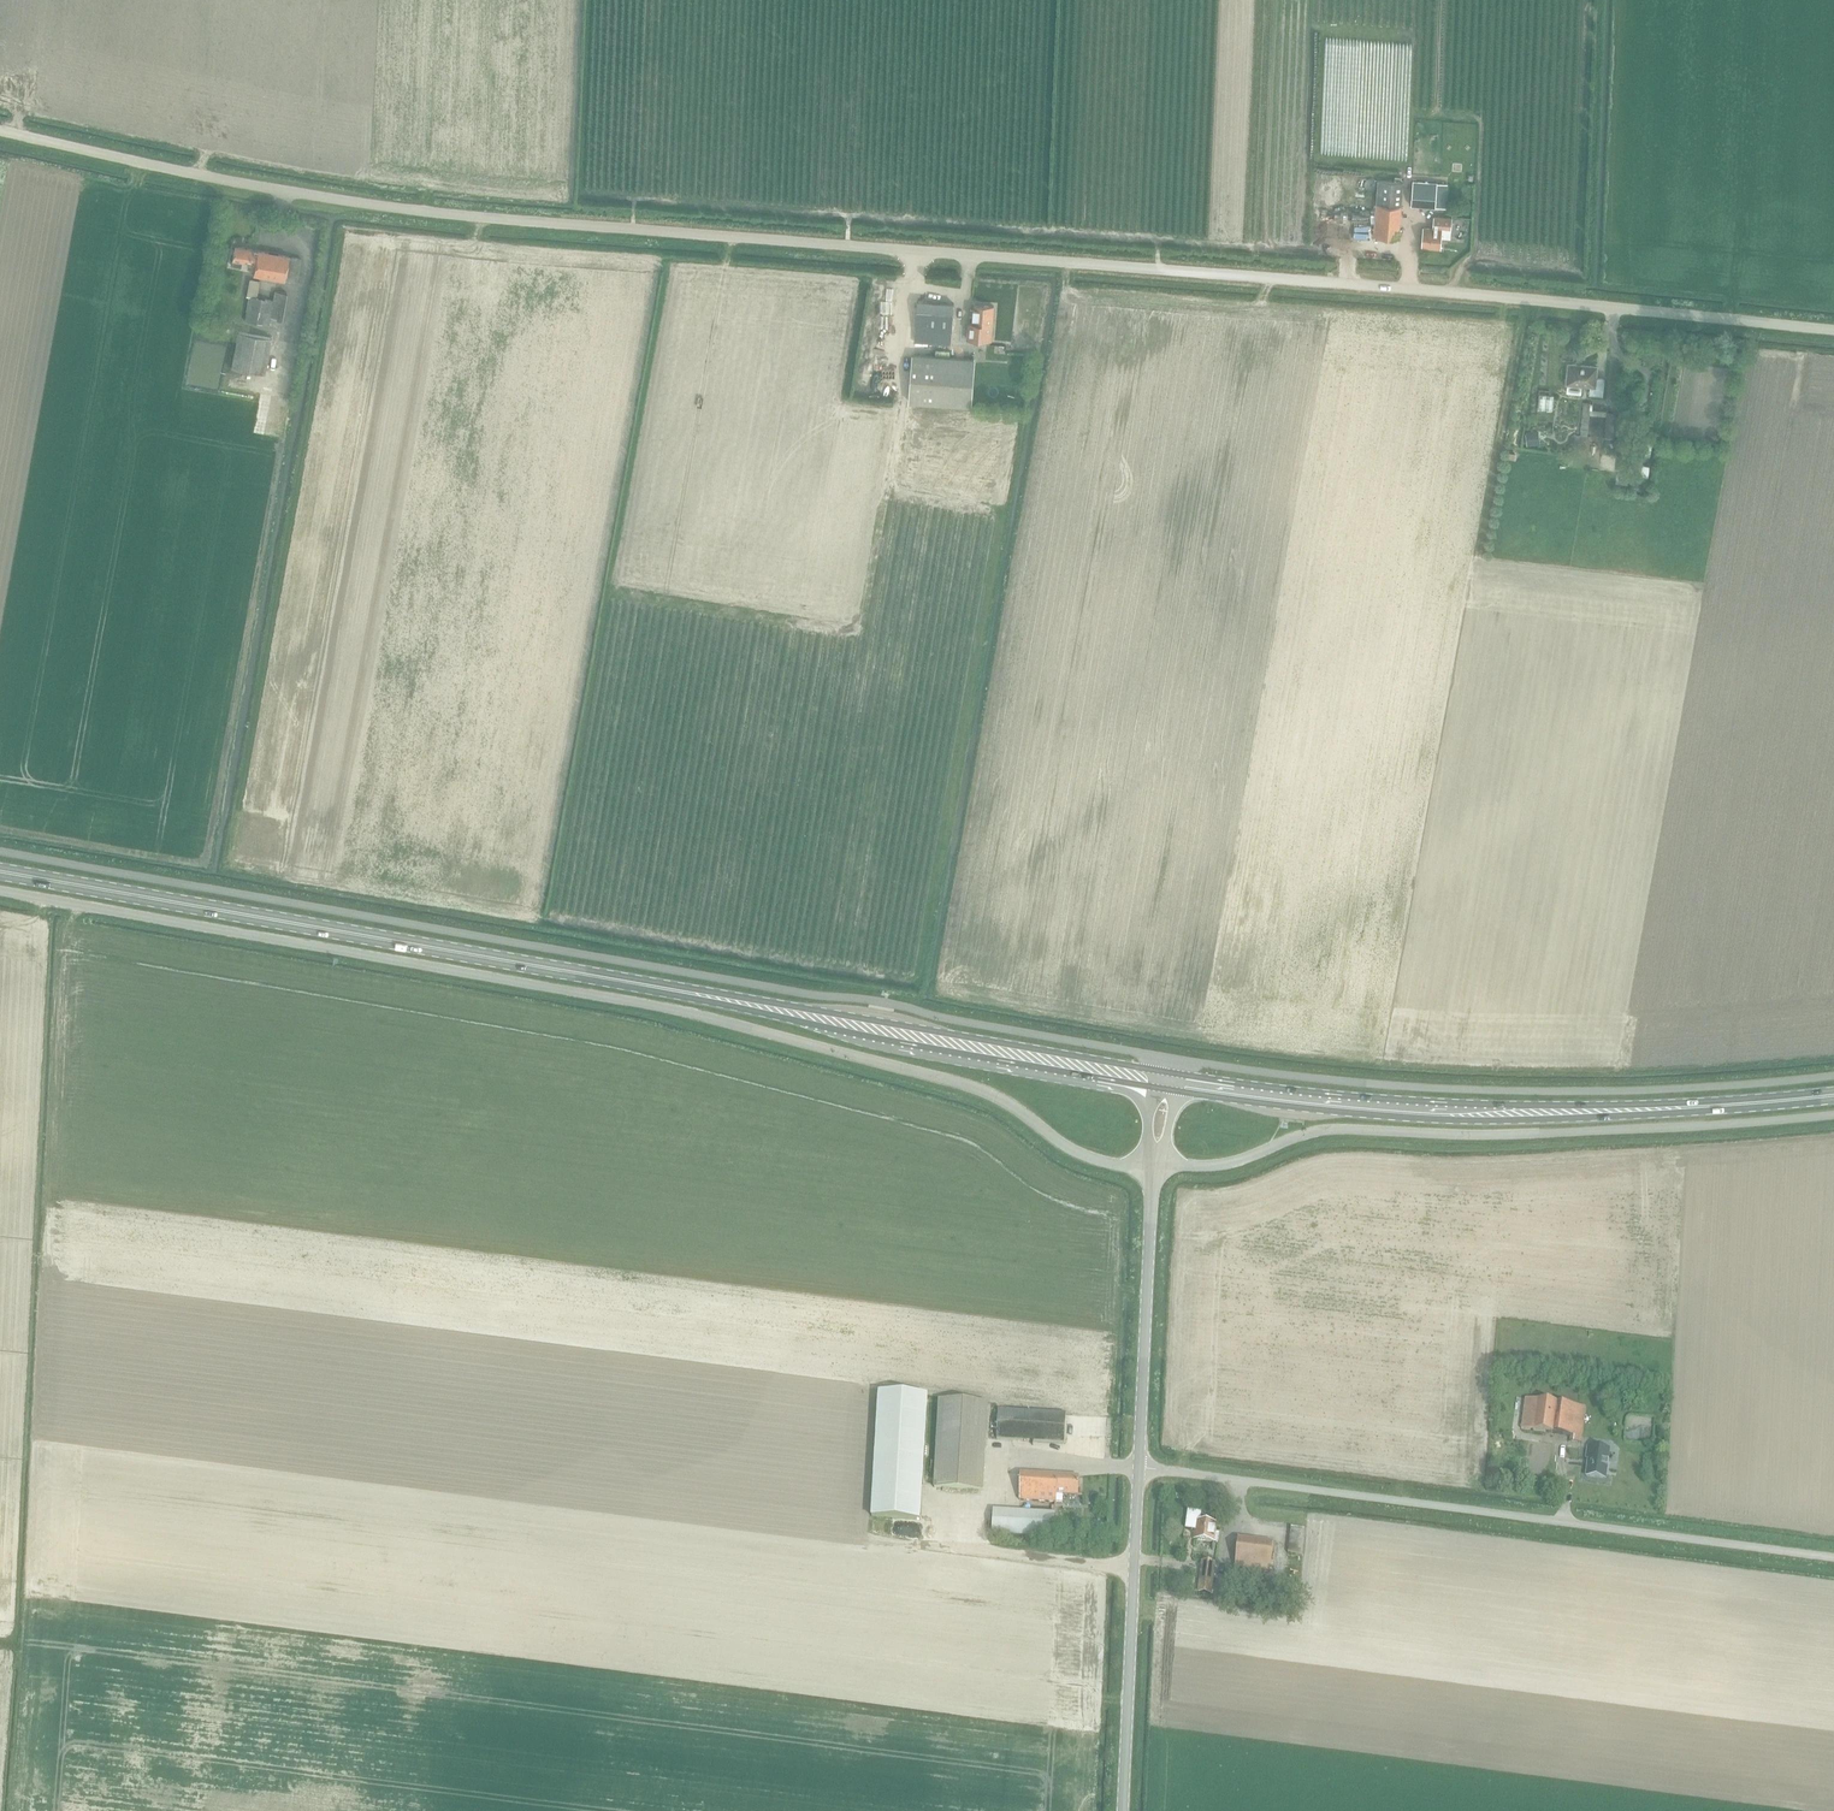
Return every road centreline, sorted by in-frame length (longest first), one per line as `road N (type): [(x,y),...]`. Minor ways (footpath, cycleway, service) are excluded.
road 1 (unclassified): [(1833,329),(1399,283),(562,232),(316,197),(0,134)]
road 2 (unclassified): [(1151,1172),(1077,1153),(968,1086),(749,1027),(0,894)]
road 3 (unclassified): [(0,851),(1170,1058)]
road 4 (primary): [(1167,1081),(0,873)]
road 5 (unclassified): [(1833,1556),(1141,1467)]
road 6 (unclassified): [(1833,1116),(1570,1133),(1345,1130),(1313,1133),(1222,1169),(1151,1172)]
road 7 (primary): [(1167,1081),(1457,1112),(1646,1112),(1833,1096)]
road 8 (unclassified): [(1170,1058),(1442,1090),(1636,1091),(1833,1076)]
road 9 (tertiary): [(1123,1810),(1141,1467)]
road 10 (tertiary): [(1141,1467),(1151,1172)]

